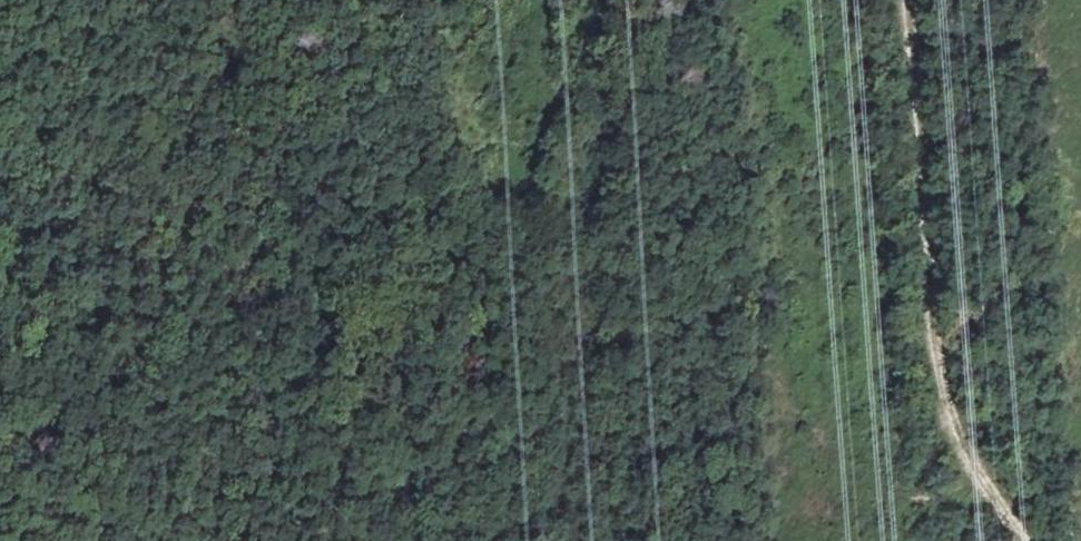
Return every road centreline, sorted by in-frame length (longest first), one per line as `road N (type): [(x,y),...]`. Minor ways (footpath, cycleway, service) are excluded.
road 1 (track): [(905,0),(937,382),(959,451),(1029,540)]

